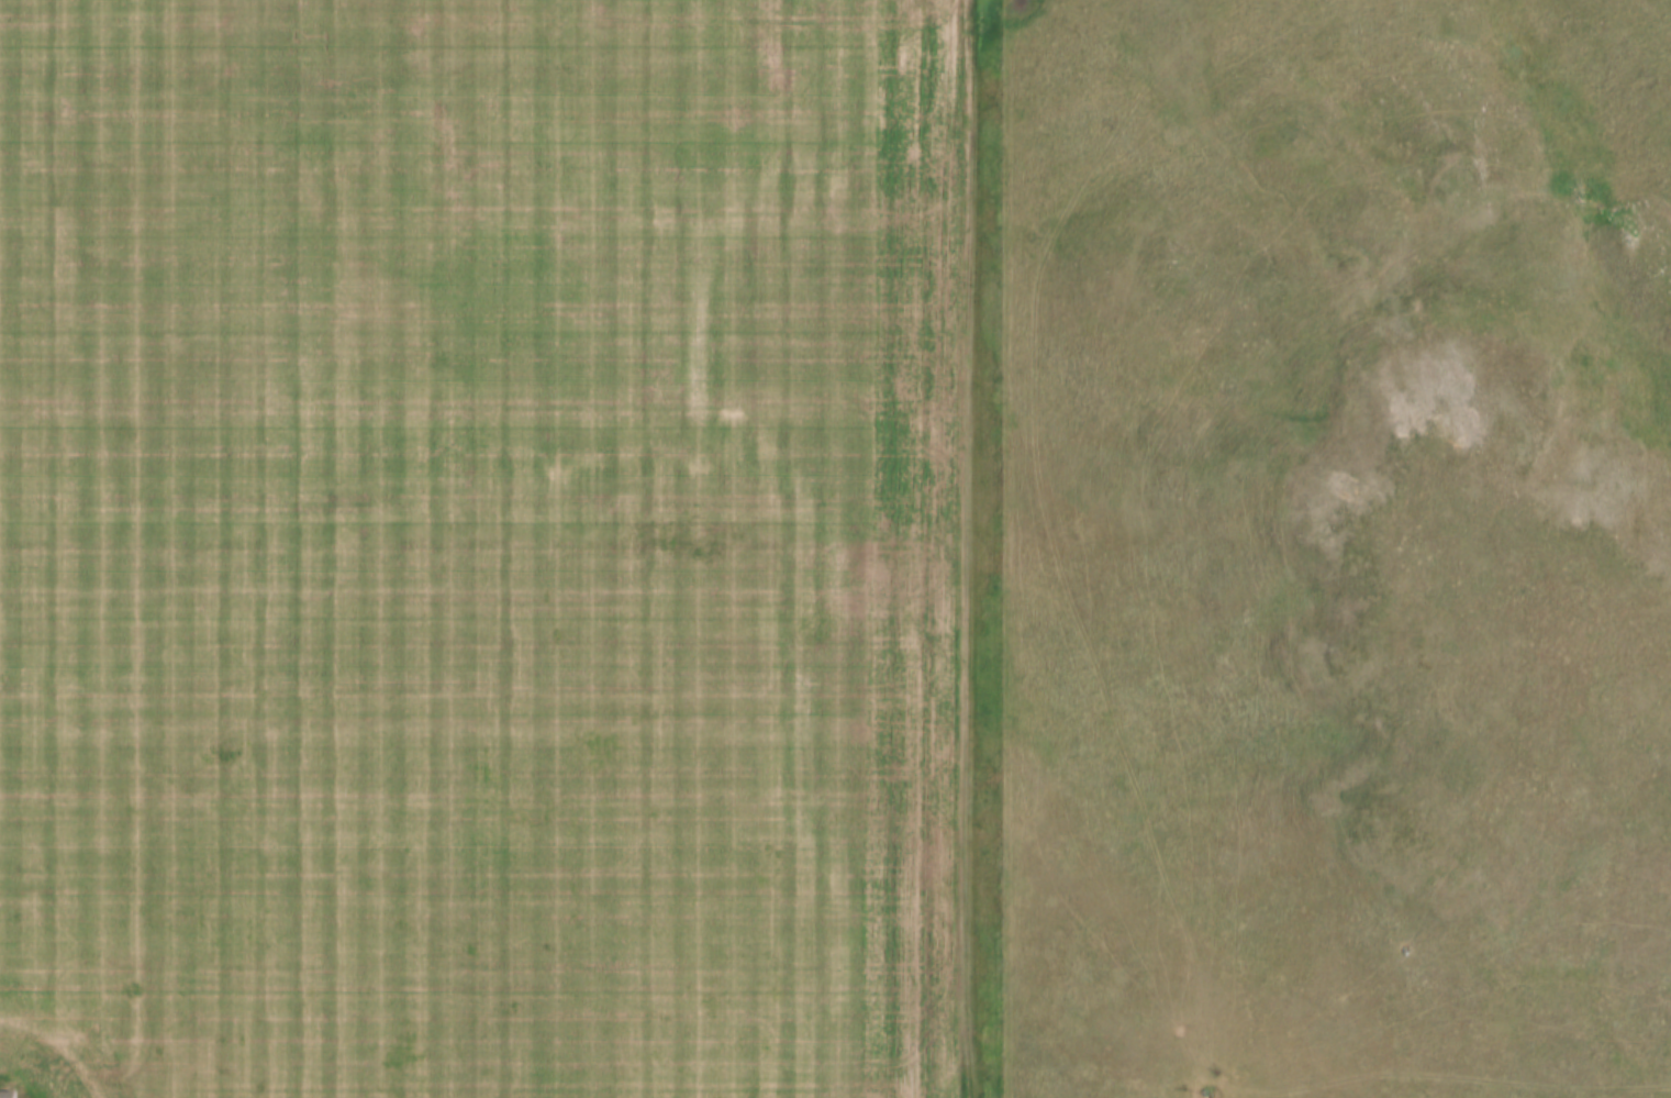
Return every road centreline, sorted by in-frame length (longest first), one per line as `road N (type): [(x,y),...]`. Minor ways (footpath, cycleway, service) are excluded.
road 1 (track): [(967,1097),(968,289),(977,0)]

